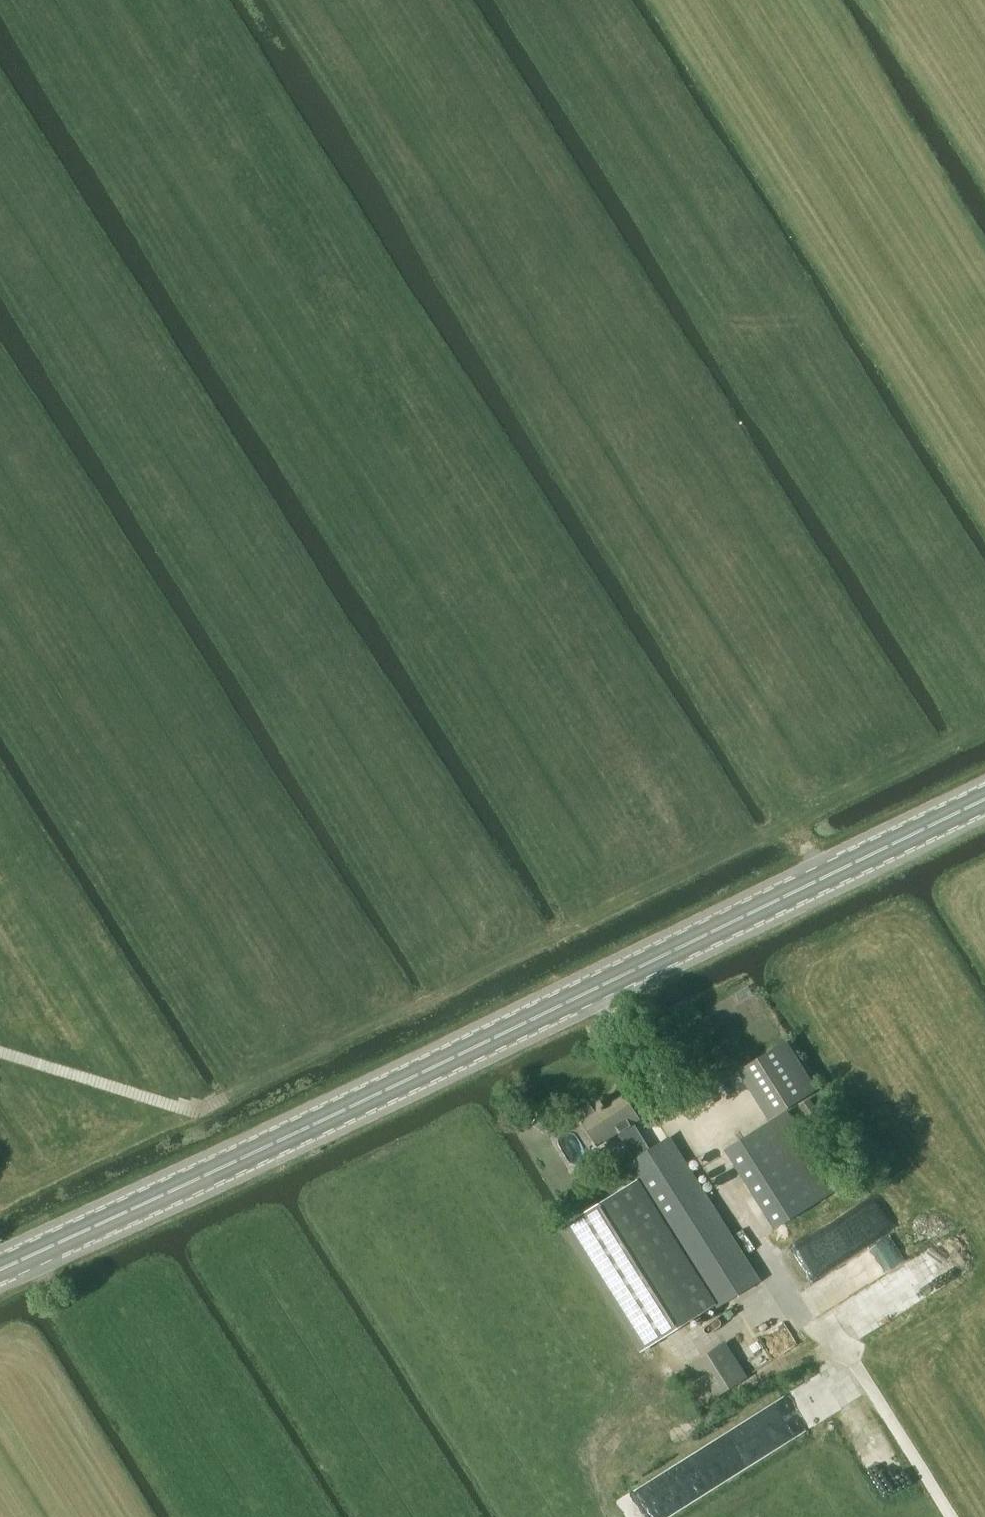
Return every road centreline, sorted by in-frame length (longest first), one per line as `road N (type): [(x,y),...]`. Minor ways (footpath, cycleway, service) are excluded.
road 1 (secondary): [(0,1273),(984,799)]
road 2 (track): [(953,1516),(855,1359)]

